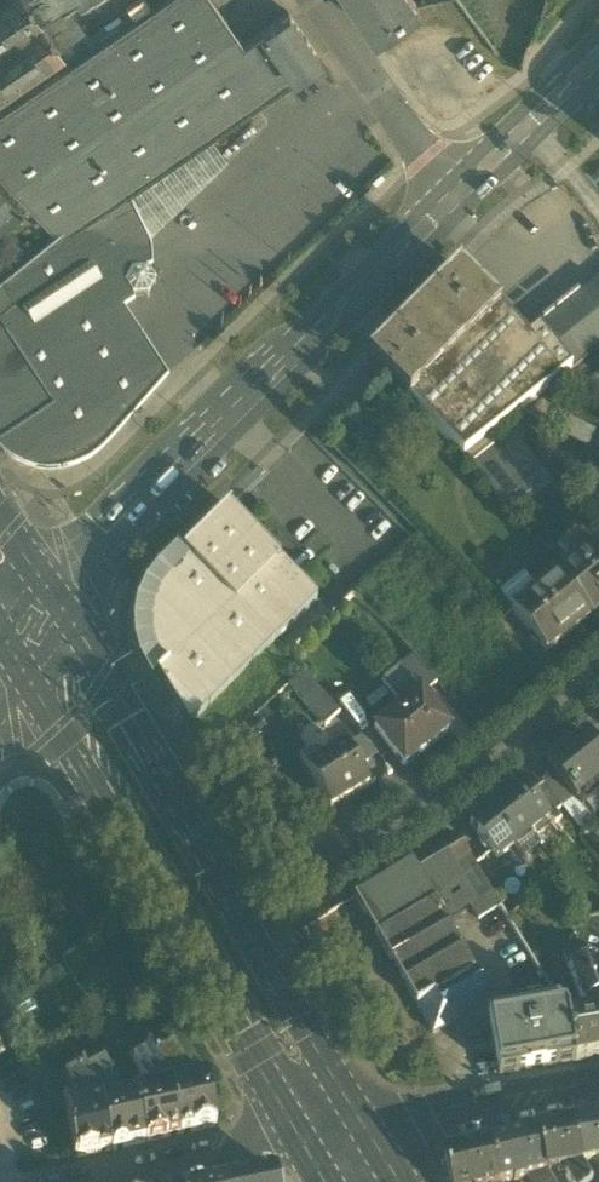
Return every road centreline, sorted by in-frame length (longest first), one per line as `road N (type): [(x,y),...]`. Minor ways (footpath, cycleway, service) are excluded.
road 1 (primary): [(364,1126),(56,599)]
road 2 (secondary): [(56,599),(459,196)]
road 3 (primary): [(19,663),(305,1139)]
road 4 (residential): [(598,674),(419,812),(315,872)]
road 5 (residential): [(318,0),(459,196)]
road 6 (residential): [(598,1082),(364,1126)]
road 7 (residential): [(305,1139),(108,1181)]

